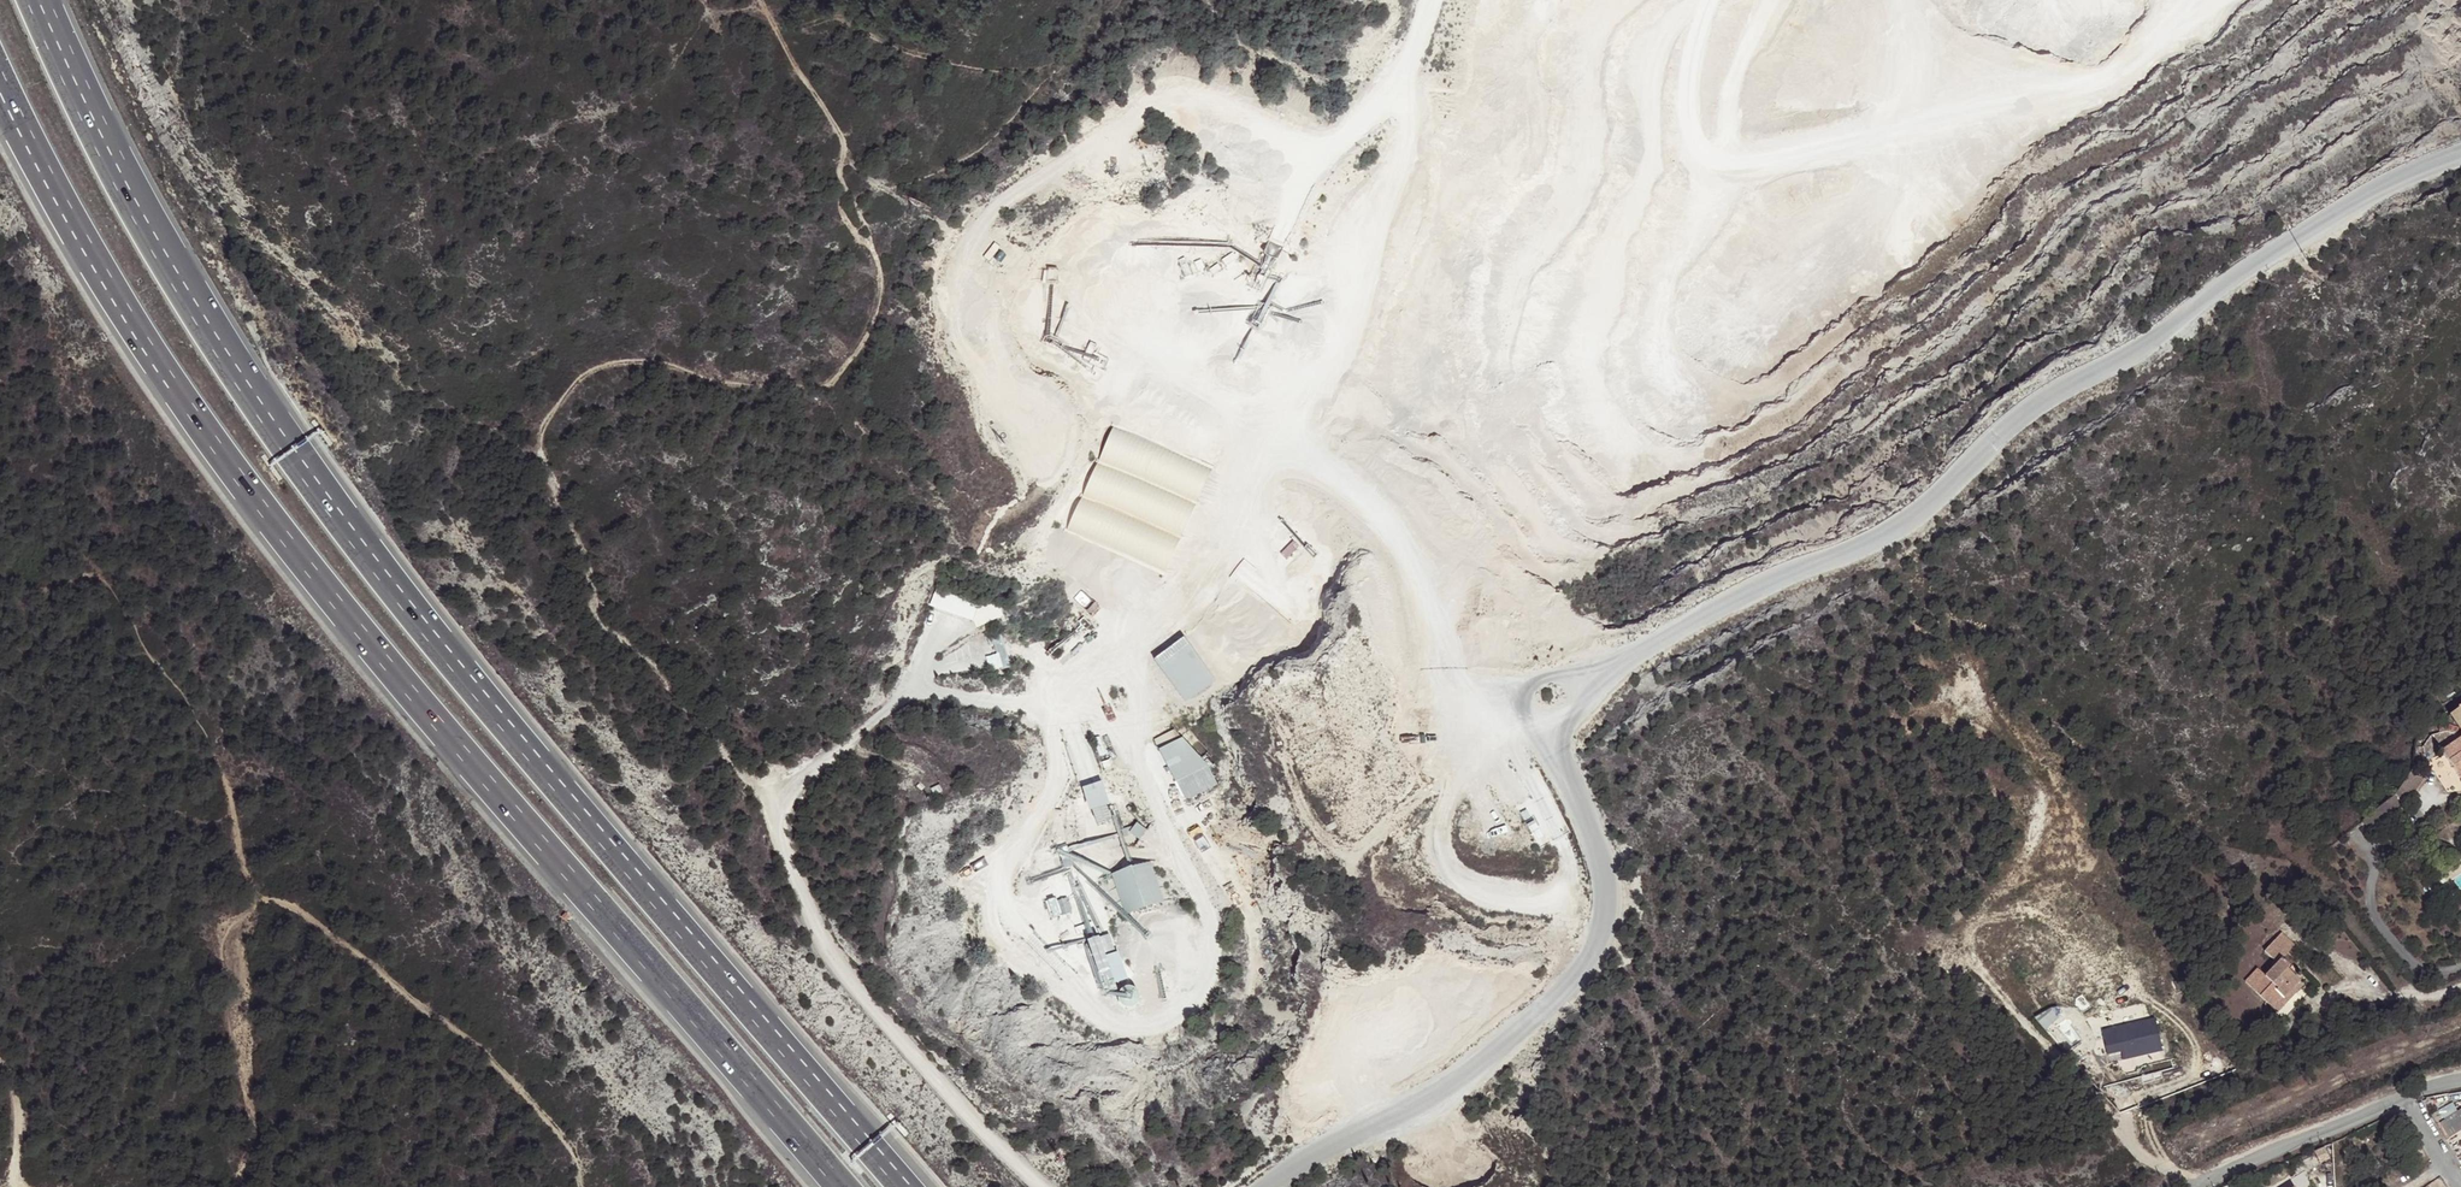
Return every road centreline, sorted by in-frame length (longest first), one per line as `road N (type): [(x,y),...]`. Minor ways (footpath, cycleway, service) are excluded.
road 1 (unclassified): [(2460,153),(2355,202),(2146,345),(2042,400),(1897,529),(1693,623),(1609,676),(1573,714),(1566,743),(1611,887),(1611,927),(1598,955),(1568,991),(1461,1078),(1266,1186)]
road 2 (track): [(1029,703),(1051,732),(1057,775),(1003,874),(999,932),(1102,1015),(1131,1024),(1161,1021),(1200,989),(1211,930),(1133,752),(1140,660),(1157,626),(1239,531),(1338,344),(1404,156),(1414,53),(1432,0)]
road 3 (motorway): [(906,1186),(508,730),(346,527),(213,337),(103,139),(39,0)]
road 4 (motorway): [(0,92),(118,308),(191,415),(439,733),(844,1186)]
road 5 (track): [(779,804),(745,780),(646,656),(593,612),(590,565),(541,434),(584,375),(605,365),(658,363),(734,386),(814,390),(838,377),(862,342),(881,292),(880,270),(845,211),(840,135),(763,0)]
road 6 (track): [(1339,141),(1313,146),(1173,98),(1144,107),(994,208),(972,241),(970,291),(1047,463)]
road 7 (track): [(1700,0),(1660,41),(1648,66),(1646,174),(1580,375),(1583,395),(1606,431),(1633,448),(1674,457)]
road 8 (track): [(1451,683),(1460,727),(1441,838),(1449,872),(1487,895),(1543,904),(1566,885),(1567,852),(1489,702)]
road 9 (track): [(1712,0),(1689,75),(1691,150),(1724,160),(1857,137),(1889,115),(1909,66),(1904,0)]
road 10 (track): [(248,881),(493,1053),(575,1158),(581,1186)]
road 11 (track): [(1029,703),(1097,715),(1131,742),(1250,916),(1251,992)]
road 12 (track): [(1857,137),(2107,74),(2221,0)]
road 13 (track): [(1282,446),(1347,484),(1392,526),(1451,683),(1523,709)]
road 14 (track): [(1631,0),(1590,41),(1584,179),(1509,311)]
road 15 (track): [(1980,971),(2142,1154),(2204,1179)]
road 16 (track): [(1282,446),(1156,347),(1134,309),(1119,236)]
road 17 (track): [(1691,150),(1705,203),(1665,287),(1658,349),(1663,375),(1691,398)]
road 18 (track): [(1459,750),(1432,790),(1355,849),(1323,837),(1312,823),(1285,756)]
road 19 (unclassified): [(2198,1186),(2215,1169),(2405,1097)]
road 20 (track): [(2124,990),(2183,1026),(2196,1055),(2188,1078),(2130,1101),(2127,1140)]
road 21 (track): [(1281,236),(1315,166),(1339,141),(1388,96),(1402,97),(1411,110)]
road 22 (track): [(1905,0),(1963,50),(2065,86)]
road 23 (track): [(1709,160),(1723,149),(1744,57),(1777,0)]
road 24 (track): [(996,891),(1013,922),(1102,1015)]
road 25 (track): [(1029,703),(1157,626)]

